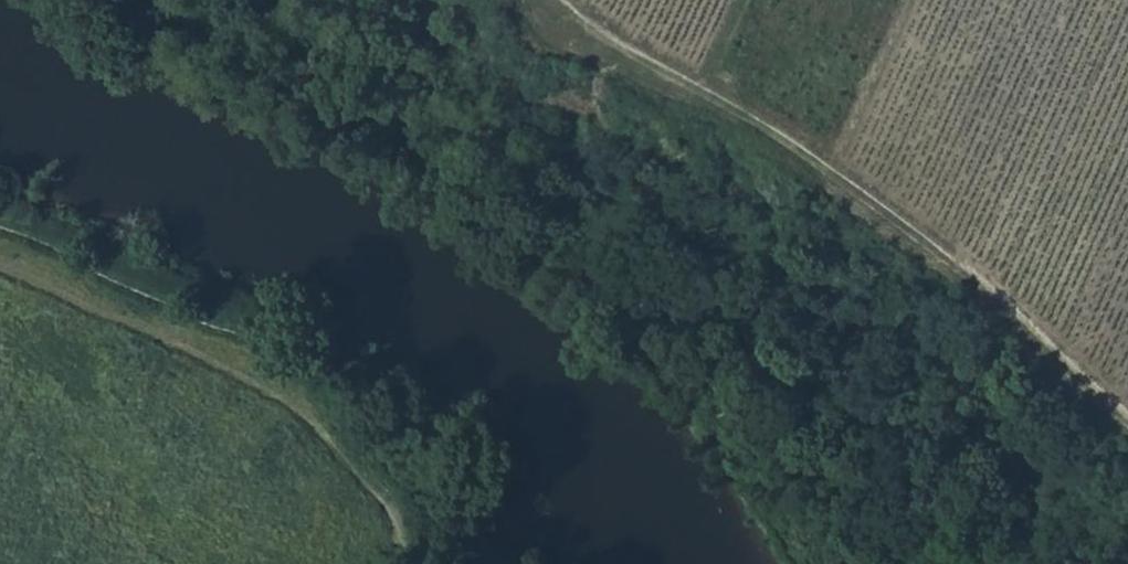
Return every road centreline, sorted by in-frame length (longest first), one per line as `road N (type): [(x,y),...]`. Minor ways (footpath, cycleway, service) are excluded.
road 1 (track): [(887,563),(424,106),(290,0)]
road 2 (track): [(1127,420),(907,223),(795,137),(610,40),(558,0)]

